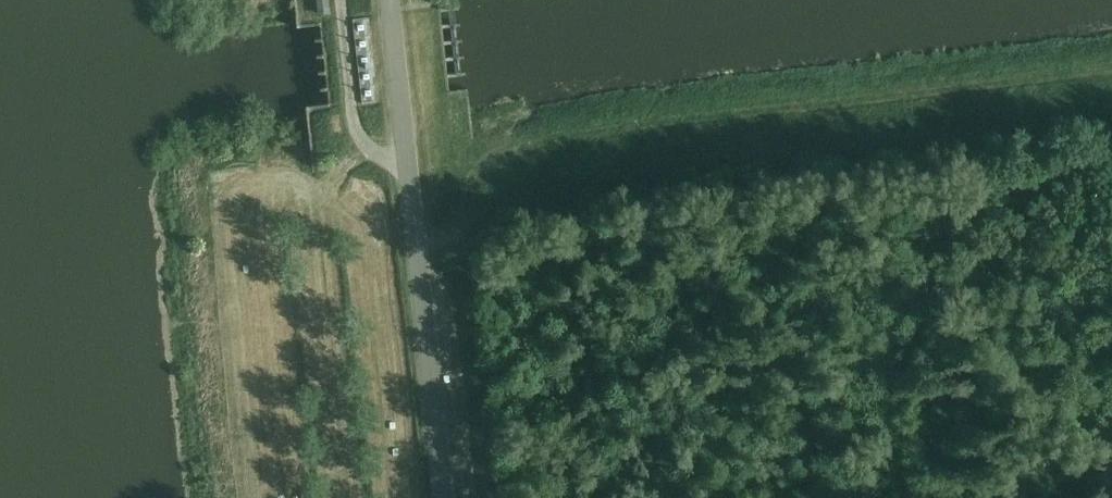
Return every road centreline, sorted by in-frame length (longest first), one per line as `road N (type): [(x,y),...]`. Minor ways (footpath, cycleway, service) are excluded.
road 1 (unclassified): [(442,497),(387,0)]

